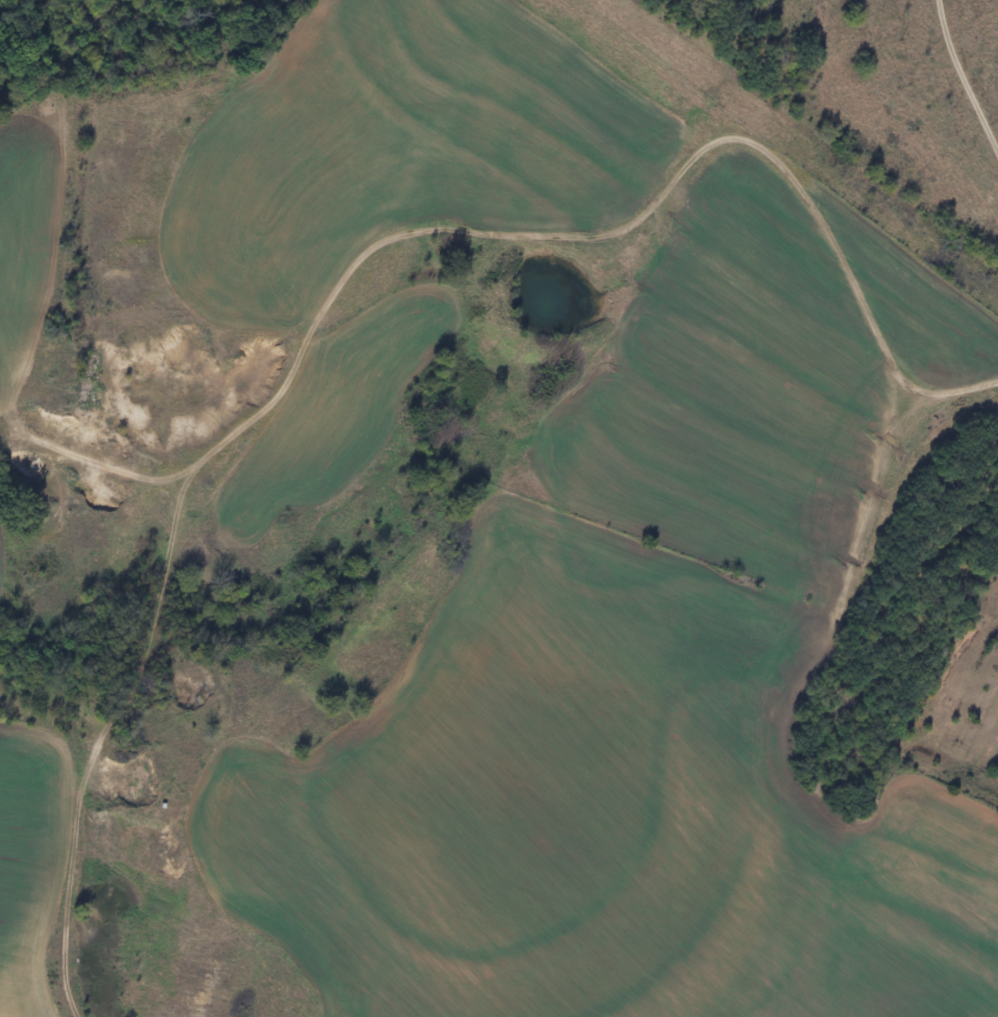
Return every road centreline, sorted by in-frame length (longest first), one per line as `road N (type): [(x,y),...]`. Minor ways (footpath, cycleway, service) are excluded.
road 1 (residential): [(997,156),(927,35),(922,0)]

